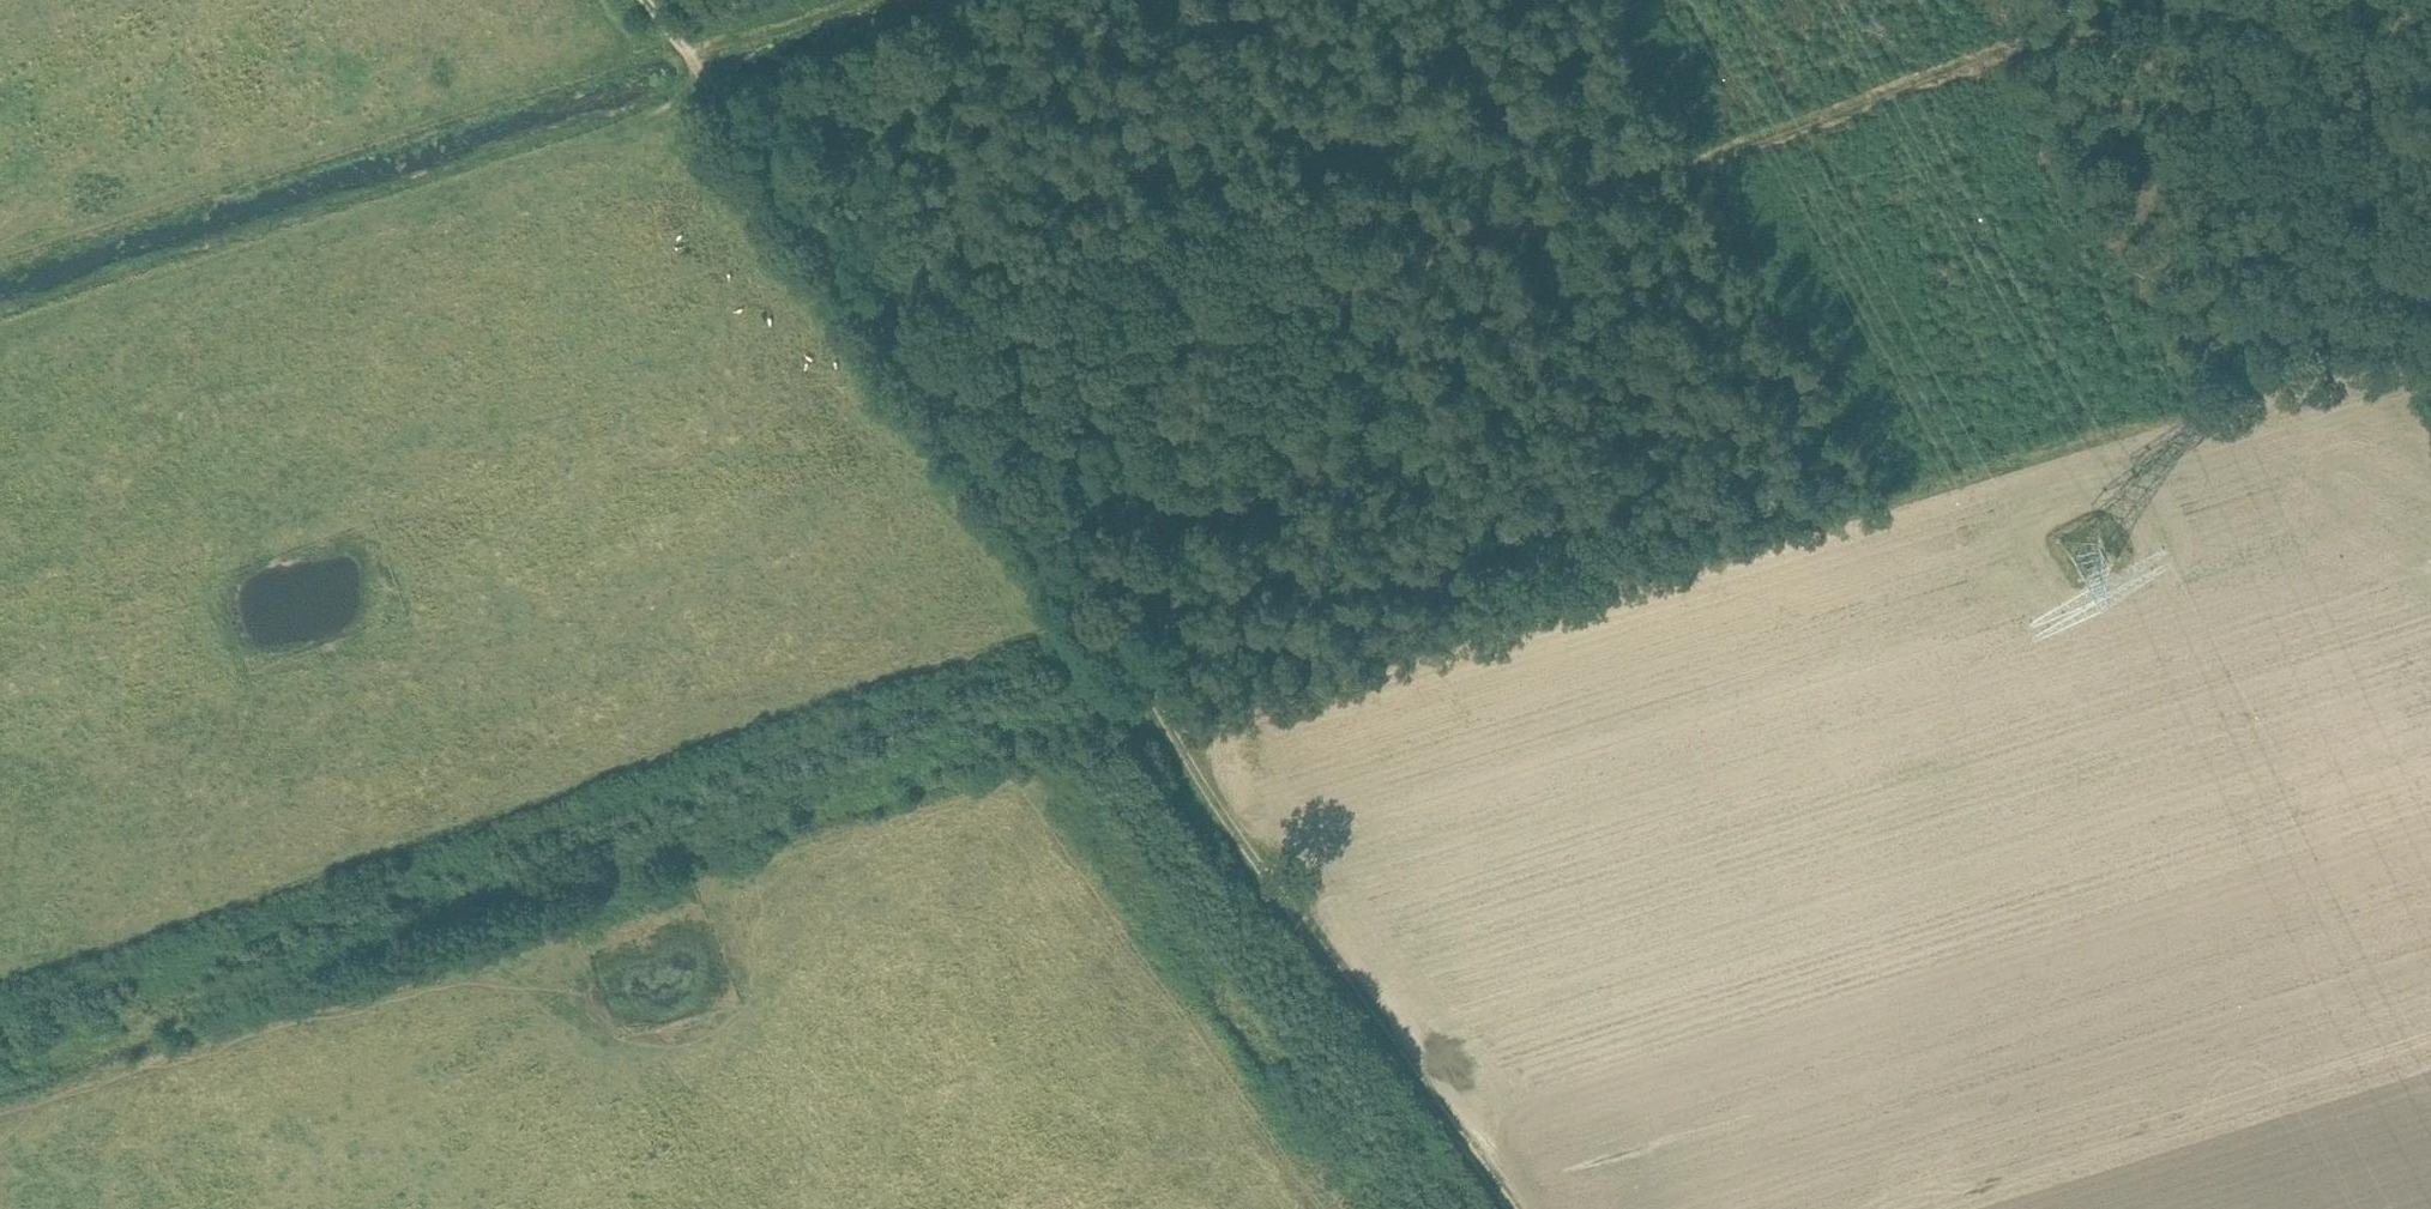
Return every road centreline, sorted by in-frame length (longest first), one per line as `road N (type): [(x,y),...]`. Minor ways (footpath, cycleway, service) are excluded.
road 1 (track): [(648,0),(1528,1208)]
road 2 (track): [(1184,734),(1288,697),(2418,364)]
road 3 (track): [(686,52),(824,0)]

